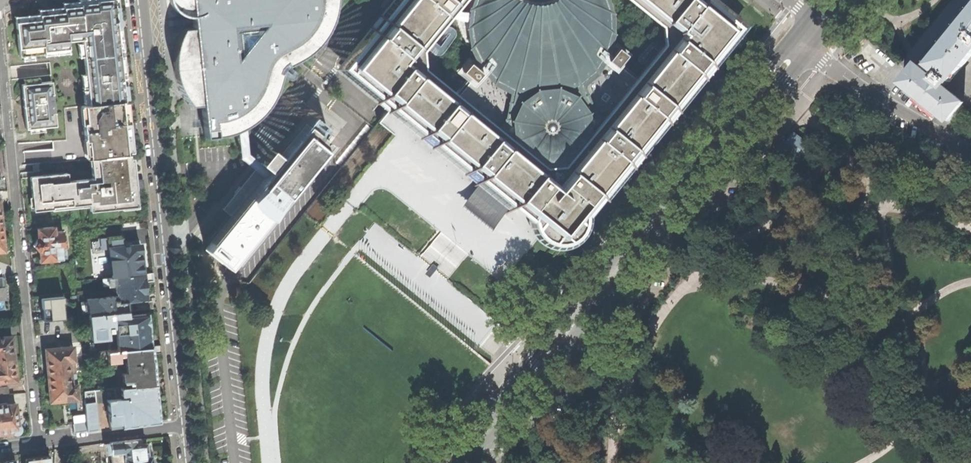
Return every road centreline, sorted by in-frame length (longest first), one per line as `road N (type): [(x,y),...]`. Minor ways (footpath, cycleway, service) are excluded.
road 1 (secondary): [(800,46),(460,462)]
road 2 (residential): [(0,10),(38,445)]
road 3 (residential): [(189,426),(145,0)]
road 4 (residential): [(590,349),(789,102)]
road 5 (unclassified): [(970,163),(800,46)]
road 6 (residential): [(189,426),(38,445)]
road 7 (residential): [(590,349),(499,462)]

